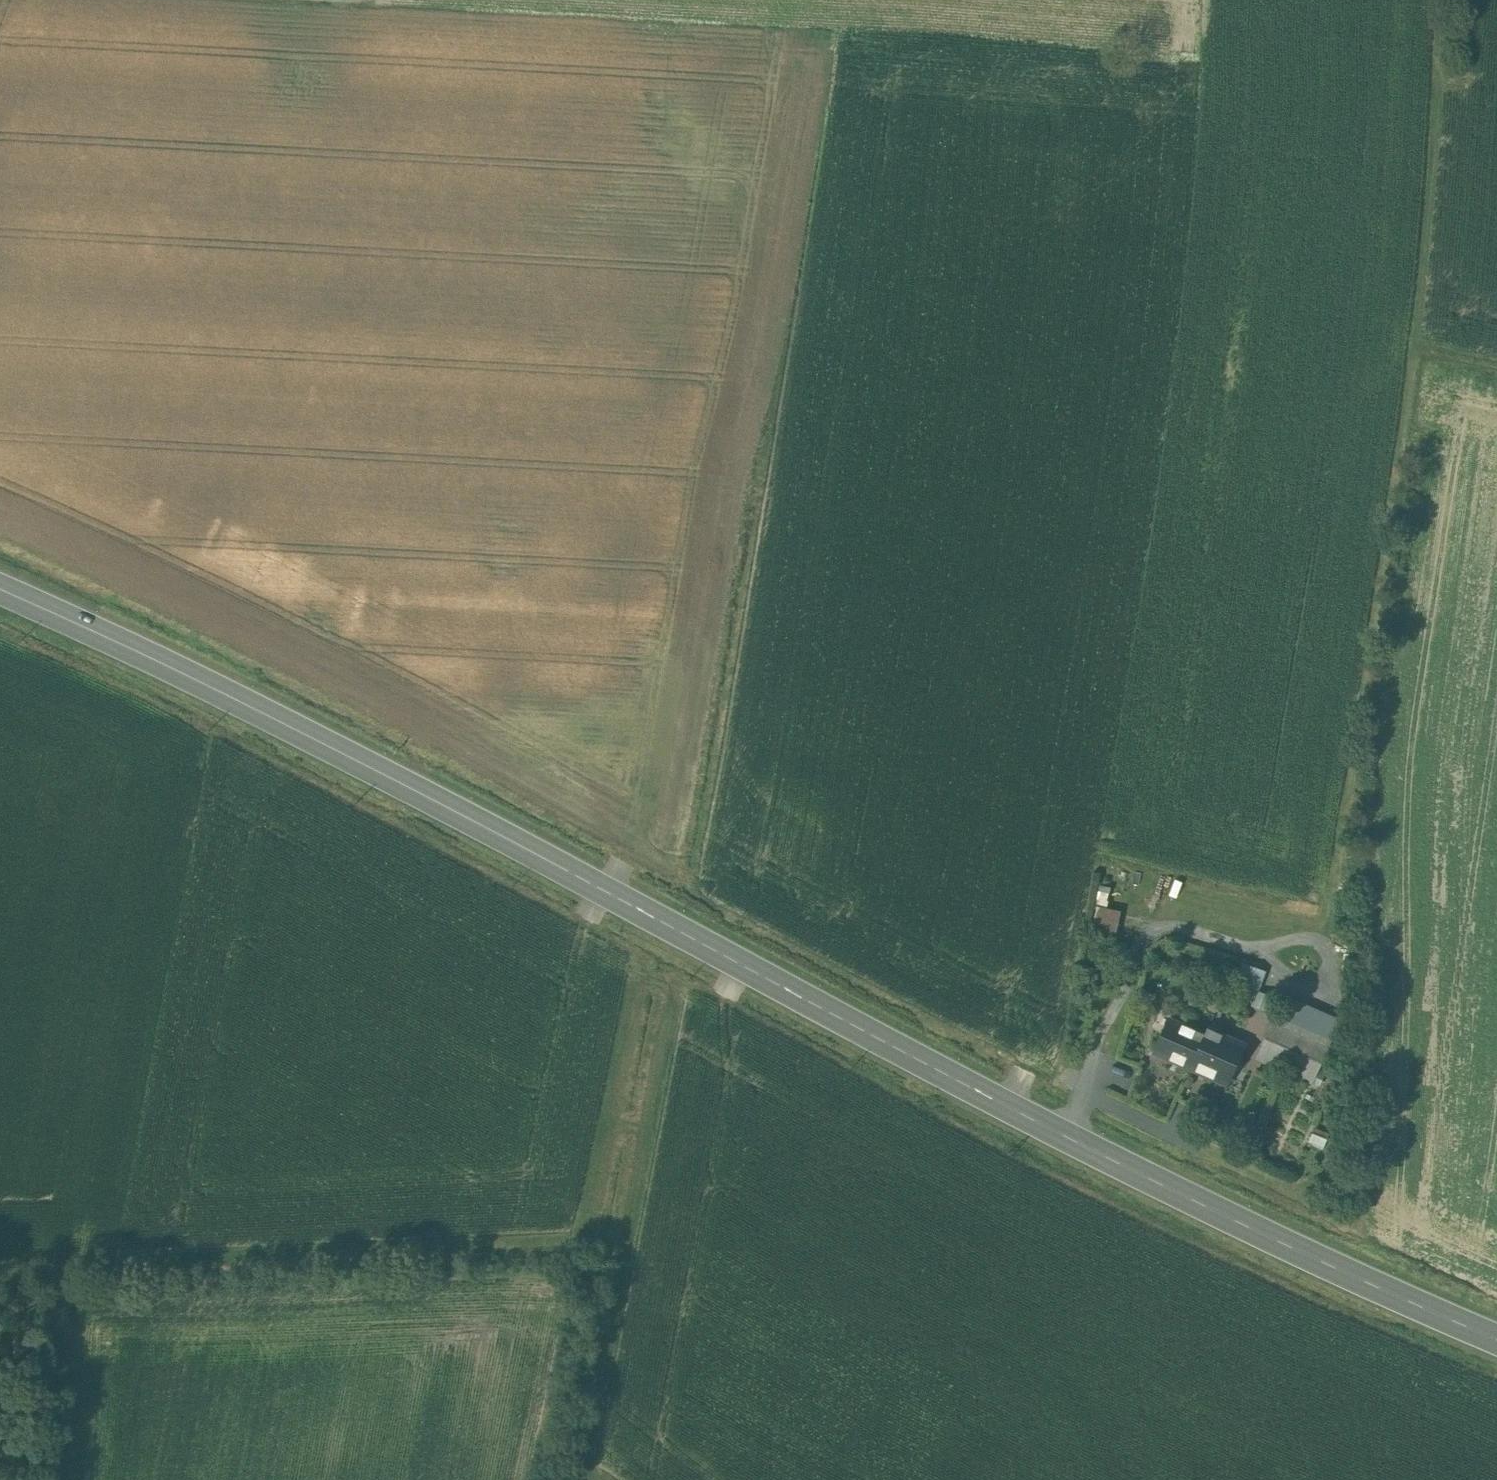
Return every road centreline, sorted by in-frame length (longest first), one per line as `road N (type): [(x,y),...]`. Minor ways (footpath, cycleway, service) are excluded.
road 1 (secondary): [(1496,1340),(1118,1165),(410,790),(0,590)]

